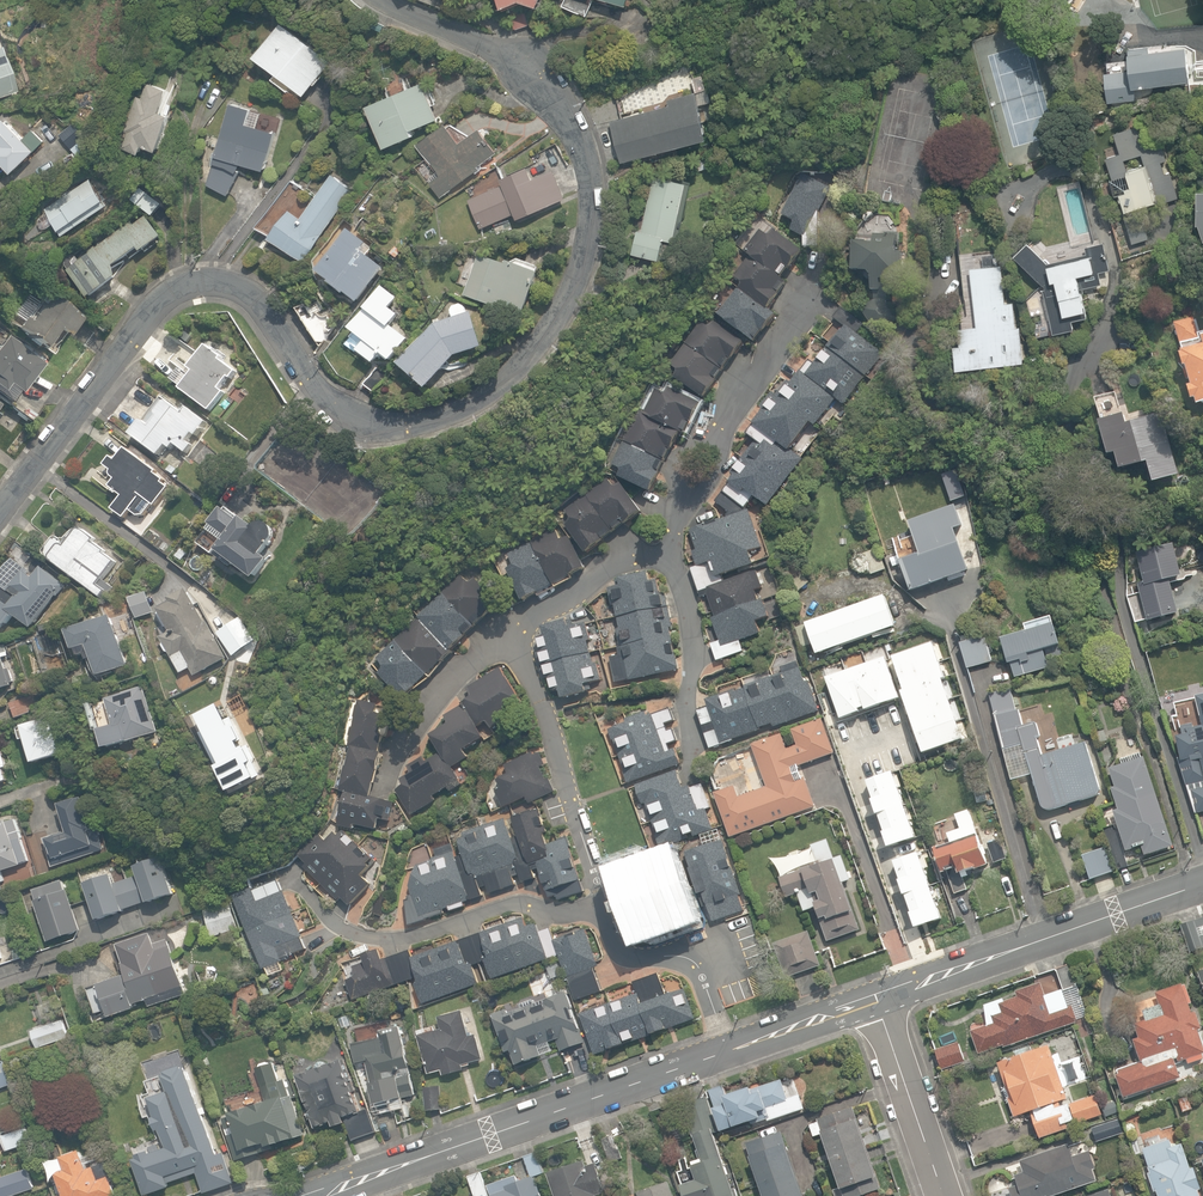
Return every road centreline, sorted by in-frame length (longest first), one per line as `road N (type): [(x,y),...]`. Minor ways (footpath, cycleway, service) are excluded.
road 1 (residential): [(0,505),(148,307),(191,280),(231,282),(252,299),(311,384),(358,419),(387,424),(418,422),(470,399),(516,367),(544,330),(578,268),(587,228),(586,168),(561,112),(506,54),(389,0)]
road 2 (tertiary): [(316,1195),(722,1052)]
road 3 (tertiary): [(875,1000),(1202,884)]
road 4 (residential): [(815,261),(806,303),(727,410),(682,494),(668,555)]
road 5 (residential): [(604,909),(564,913),(527,904),(387,941),(354,932),(302,877)]
road 6 (residential): [(511,633),(548,722),(604,909)]
road 7 (residential): [(668,555),(684,588),(693,643),(689,775)]
road 8 (residential): [(604,909),(618,949),(691,961),(722,1052)]
road 9 (residential): [(942,1195),(875,1000)]
road 10 (residential): [(511,633),(463,666),(391,787)]
road 11 (residential): [(668,555),(612,563),(511,633)]
road 12 (tertiary): [(722,1052),(875,1000)]

